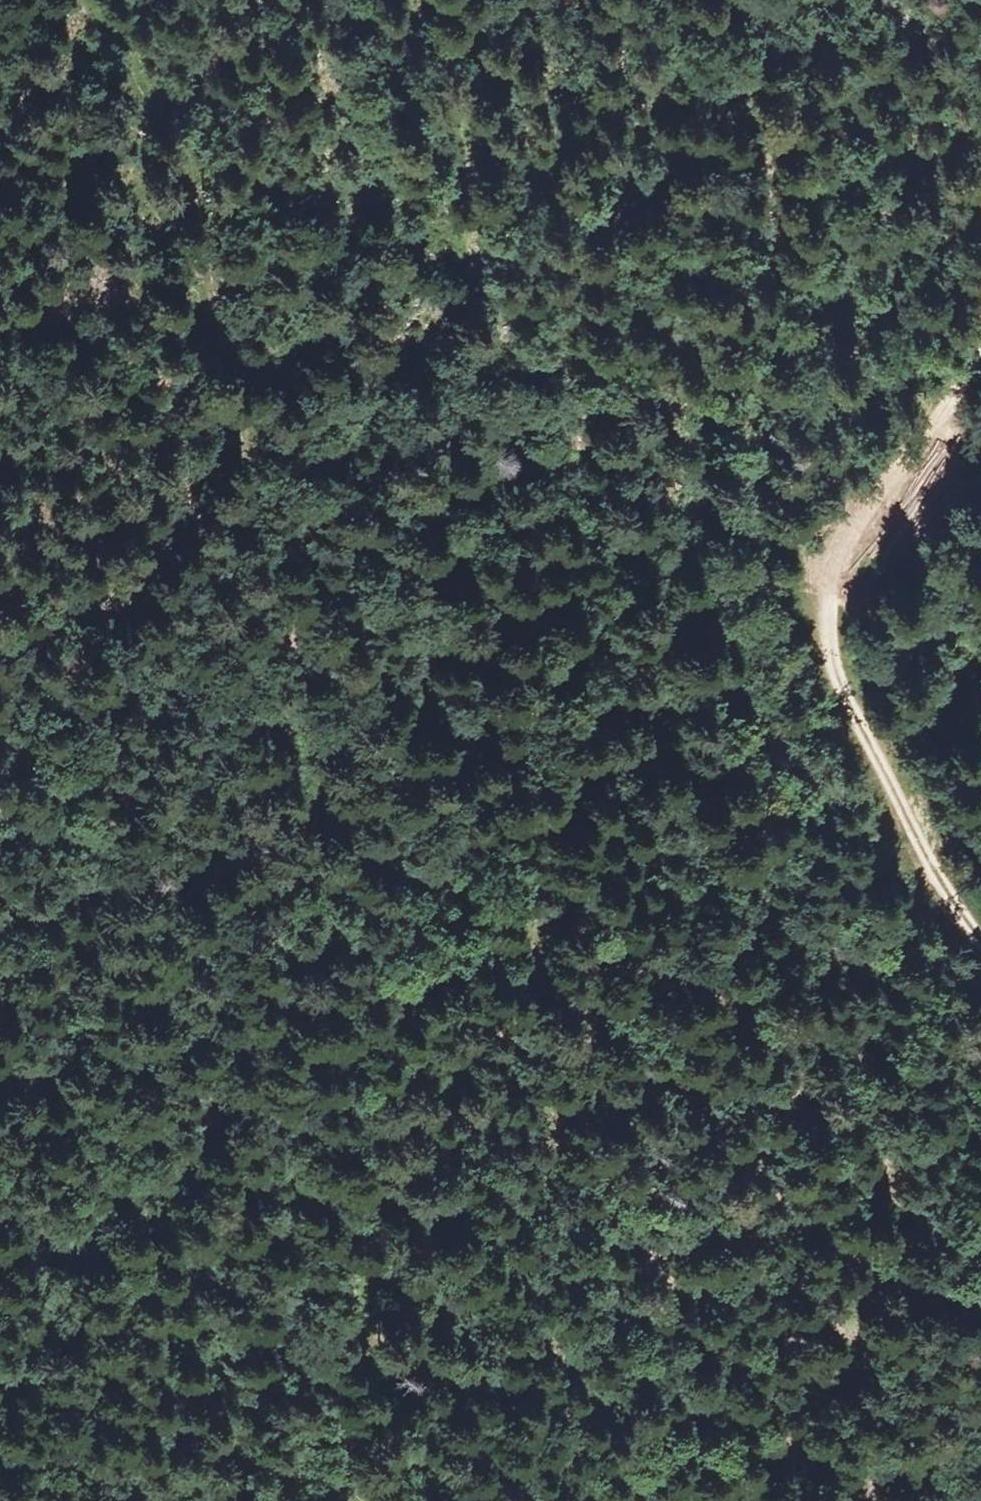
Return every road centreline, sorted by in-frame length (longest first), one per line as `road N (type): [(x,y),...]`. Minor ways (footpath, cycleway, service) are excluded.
road 1 (track): [(980,927),(936,876),(900,771),(841,666),(835,600),(864,523),(957,402),(980,342)]

